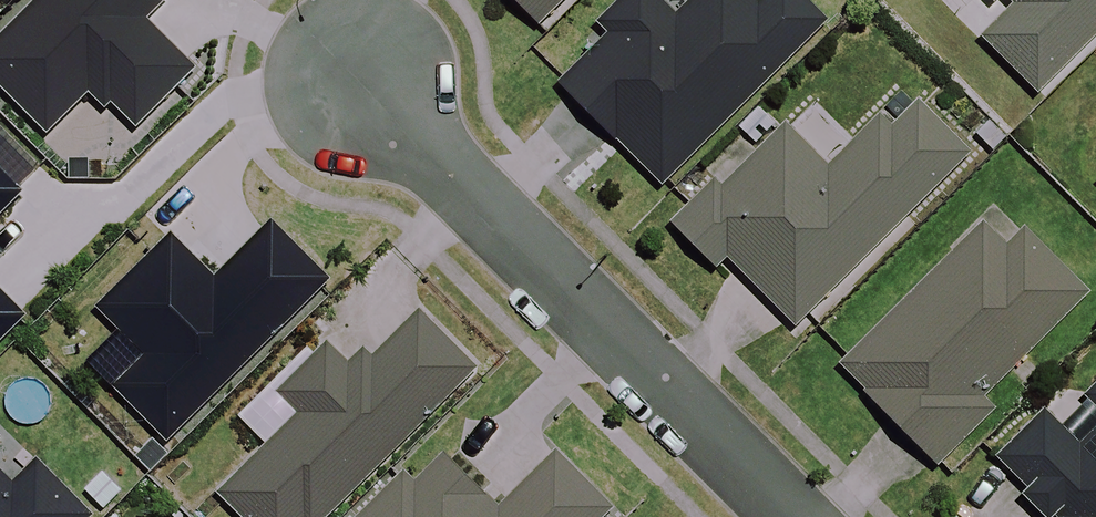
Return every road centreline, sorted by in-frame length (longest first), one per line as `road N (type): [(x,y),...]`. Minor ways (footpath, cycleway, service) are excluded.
road 1 (residential): [(786,516),(357,79)]

